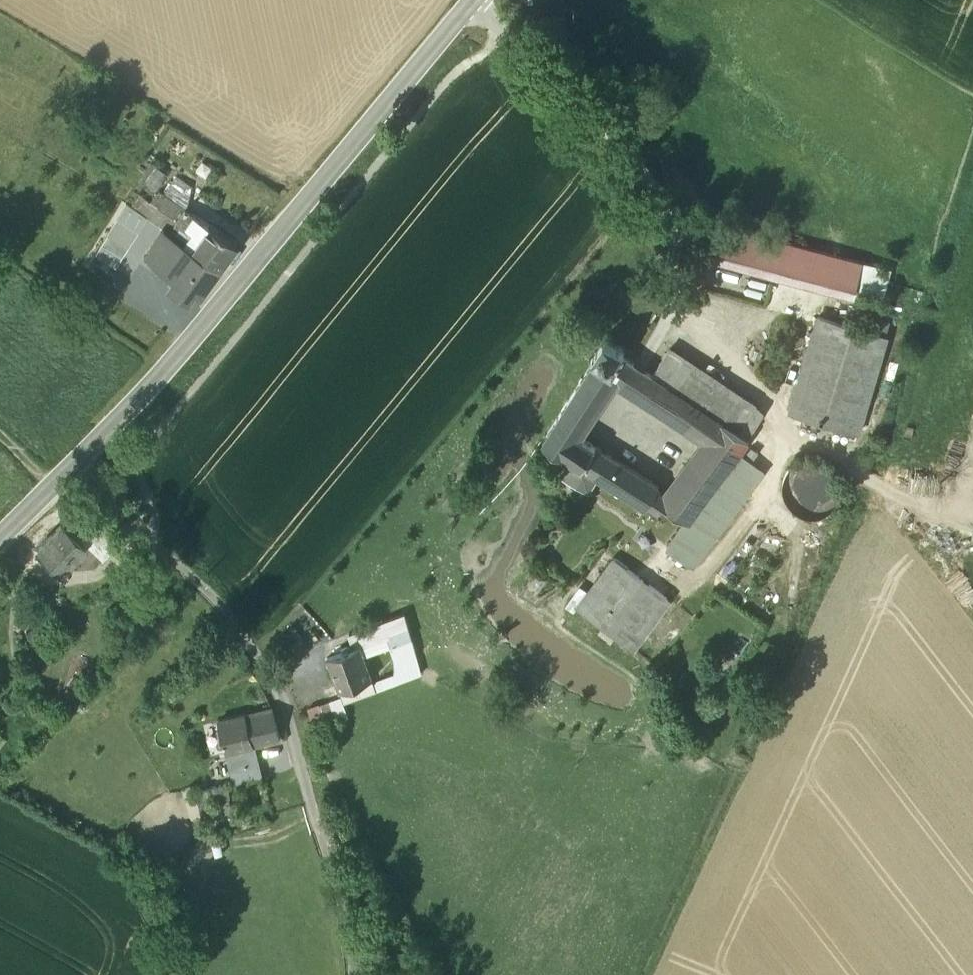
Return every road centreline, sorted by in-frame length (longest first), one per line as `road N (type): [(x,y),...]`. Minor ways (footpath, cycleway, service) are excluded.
road 1 (secondary): [(477,0),(176,362),(0,540)]
road 2 (track): [(78,464),(218,606),(278,687),(331,869),(350,974)]

